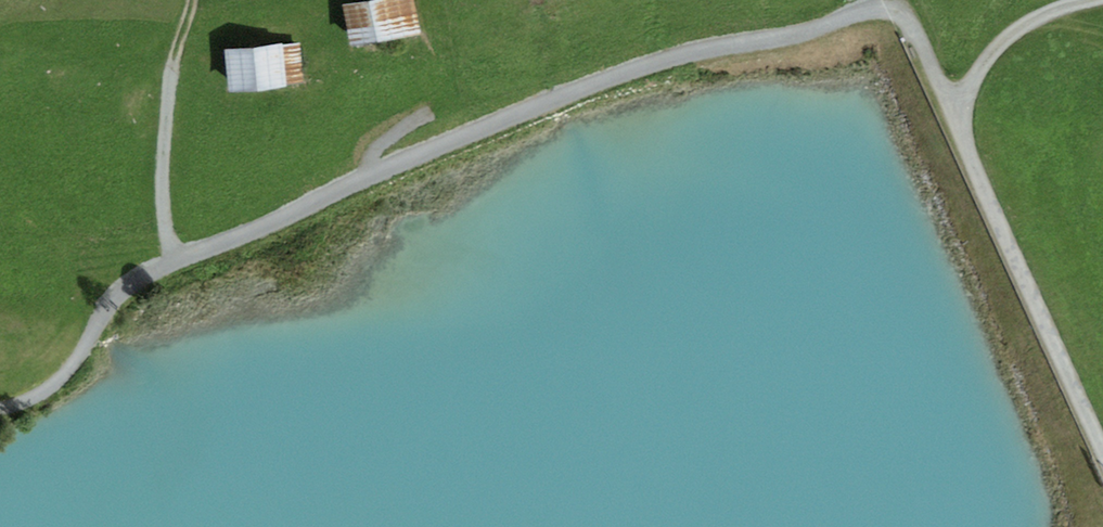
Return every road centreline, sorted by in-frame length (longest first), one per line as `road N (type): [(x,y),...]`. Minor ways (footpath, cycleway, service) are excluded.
road 1 (track): [(0,410),(54,385),(119,299),(192,256),(237,246),(634,77),(764,50),(850,13),(890,8),(915,30),(961,107)]
road 2 (track): [(1102,450),(967,137),(961,107)]
road 3 (track): [(192,256),(167,233),(161,194),(173,66),(193,0)]
road 4 (track): [(961,107),(1006,39),(1102,0)]

